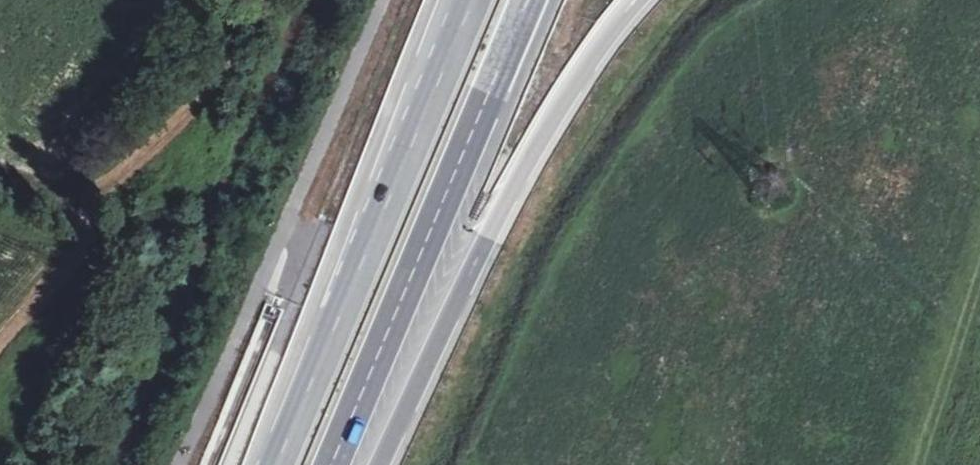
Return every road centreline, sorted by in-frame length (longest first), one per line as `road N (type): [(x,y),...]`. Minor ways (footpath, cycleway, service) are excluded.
road 1 (motorway): [(380,464),(516,183),(635,0)]
road 2 (motorway): [(472,0),(274,464)]
road 3 (motorway): [(333,464),(530,0)]
road 4 (track): [(919,464),(979,283)]

